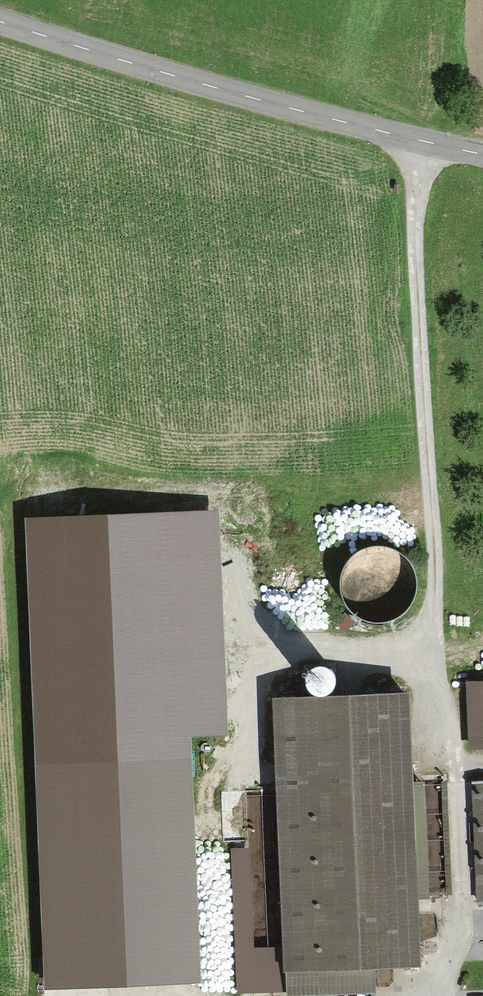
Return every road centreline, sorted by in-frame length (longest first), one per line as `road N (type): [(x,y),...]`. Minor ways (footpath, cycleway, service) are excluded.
road 1 (track): [(412,140),(432,690),(451,782),(460,936),(439,995)]
road 2 (tertiary): [(0,20),(482,156)]

